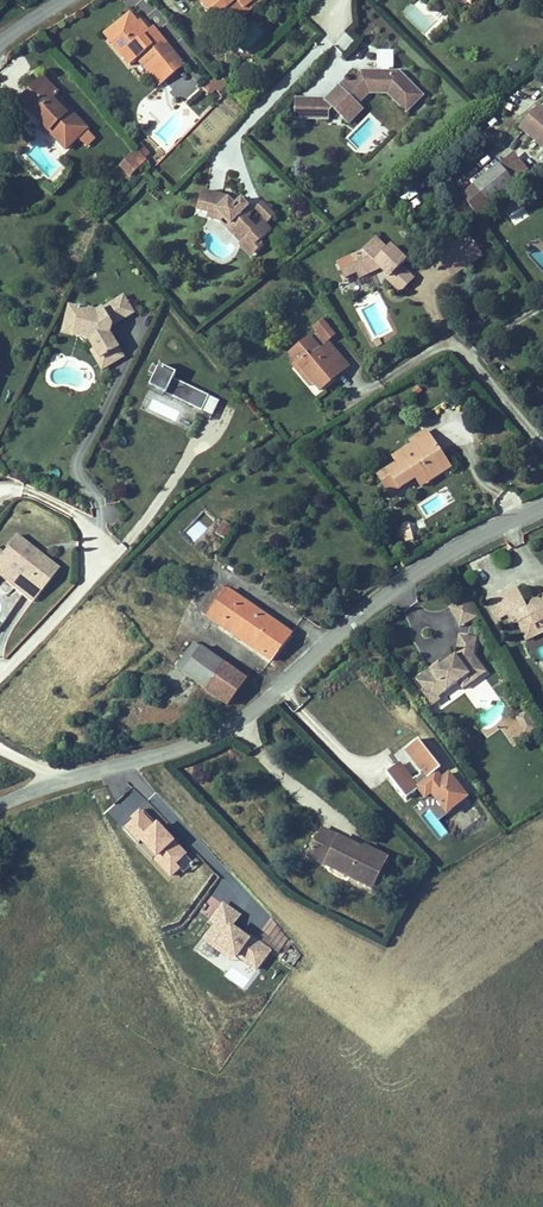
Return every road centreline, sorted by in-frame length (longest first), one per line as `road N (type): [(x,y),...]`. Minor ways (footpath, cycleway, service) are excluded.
road 1 (unclassified): [(542,508),(388,590),(225,727),(0,805)]
road 2 (residential): [(542,442),(472,346),(444,338),(376,383)]

